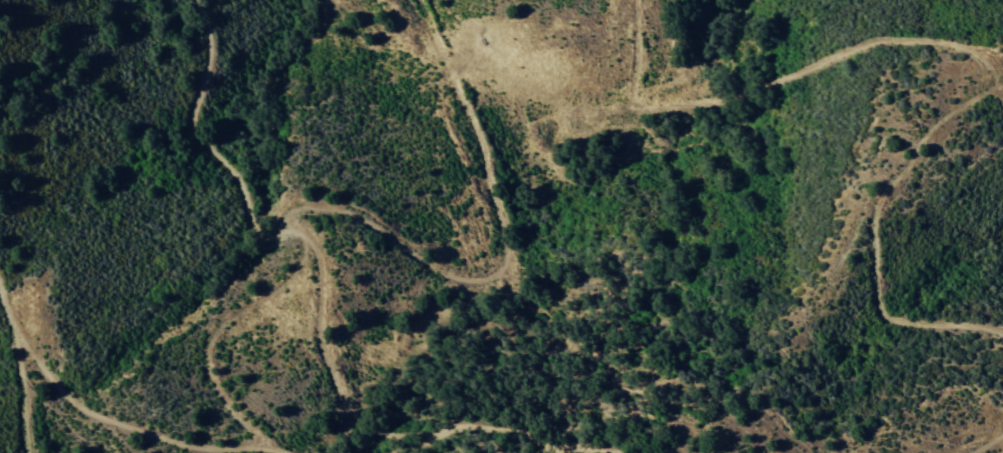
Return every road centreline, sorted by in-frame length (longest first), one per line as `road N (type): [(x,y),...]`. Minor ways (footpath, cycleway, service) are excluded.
road 1 (track): [(345,452),(279,261),(179,161),(173,0)]
road 2 (track): [(98,452),(42,431),(0,300)]

